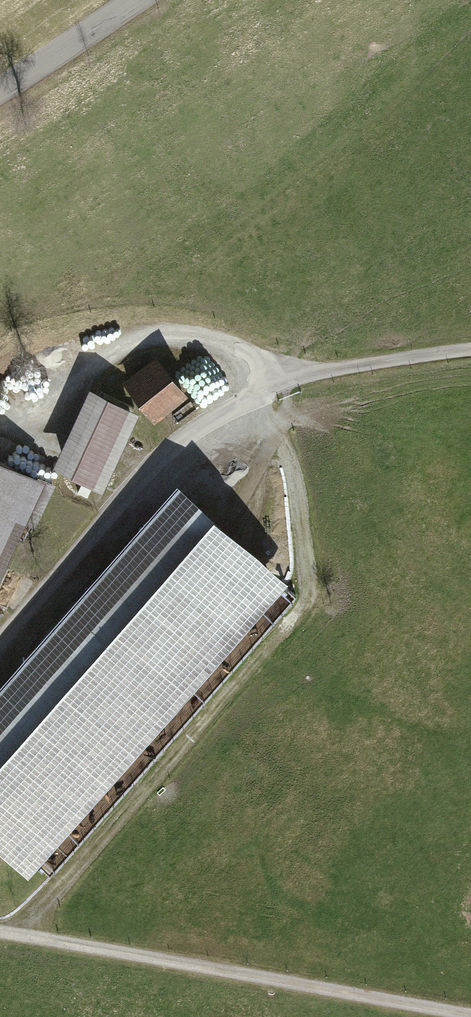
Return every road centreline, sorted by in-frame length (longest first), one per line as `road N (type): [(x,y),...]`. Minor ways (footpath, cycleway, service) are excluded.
road 1 (track): [(470,350),(275,386),(191,432),(144,472),(0,636)]
road 2 (track): [(0,938),(450,1016)]
road 3 (track): [(4,430),(145,339),(238,350),(275,386)]
road 4 (unclassified): [(0,89),(135,0)]

